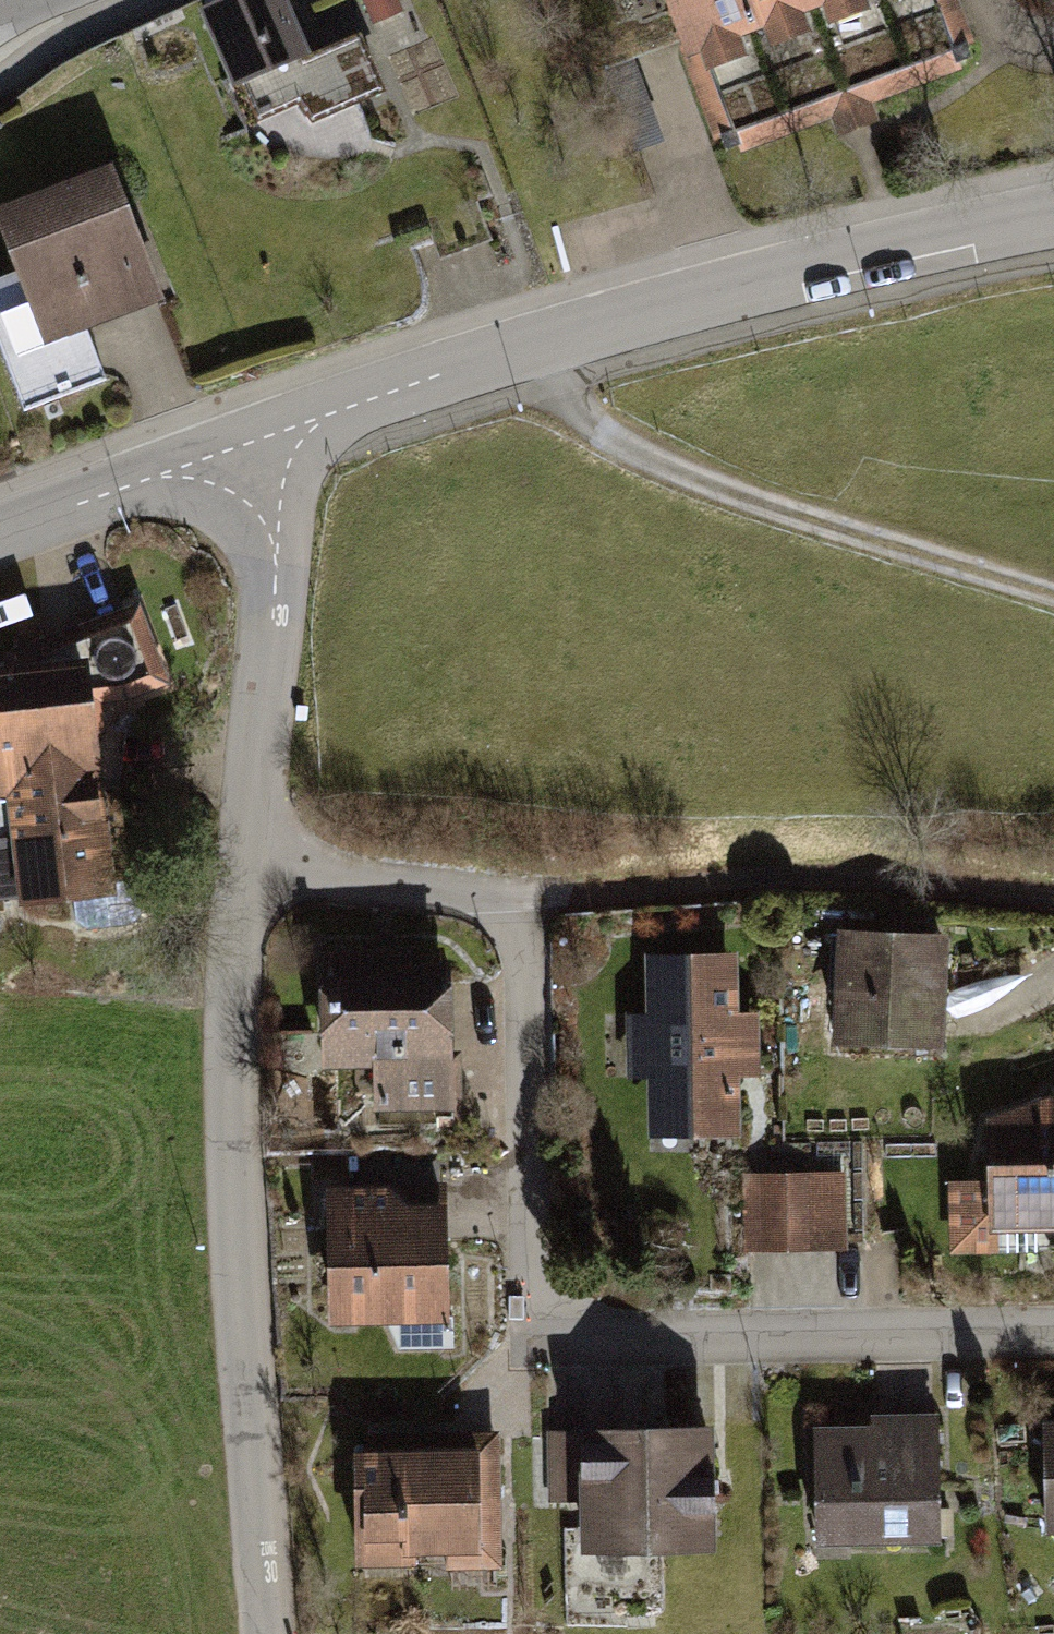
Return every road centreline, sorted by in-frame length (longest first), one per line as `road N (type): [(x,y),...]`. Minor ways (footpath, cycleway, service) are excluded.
road 1 (residential): [(248,879),(523,911),(516,1151),(569,1331),(1053,1337)]
road 2 (residential): [(252,438),(605,322),(890,246),(1053,214)]
road 3 (residential): [(264,1633),(233,1165),(248,879)]
road 4 (track): [(519,348),(624,462),(1053,603)]
road 5 (track): [(523,911),(864,875),(1053,904)]
road 6 (residential): [(248,879),(278,543),(252,438)]
road 7 (residential): [(0,533),(252,438)]

